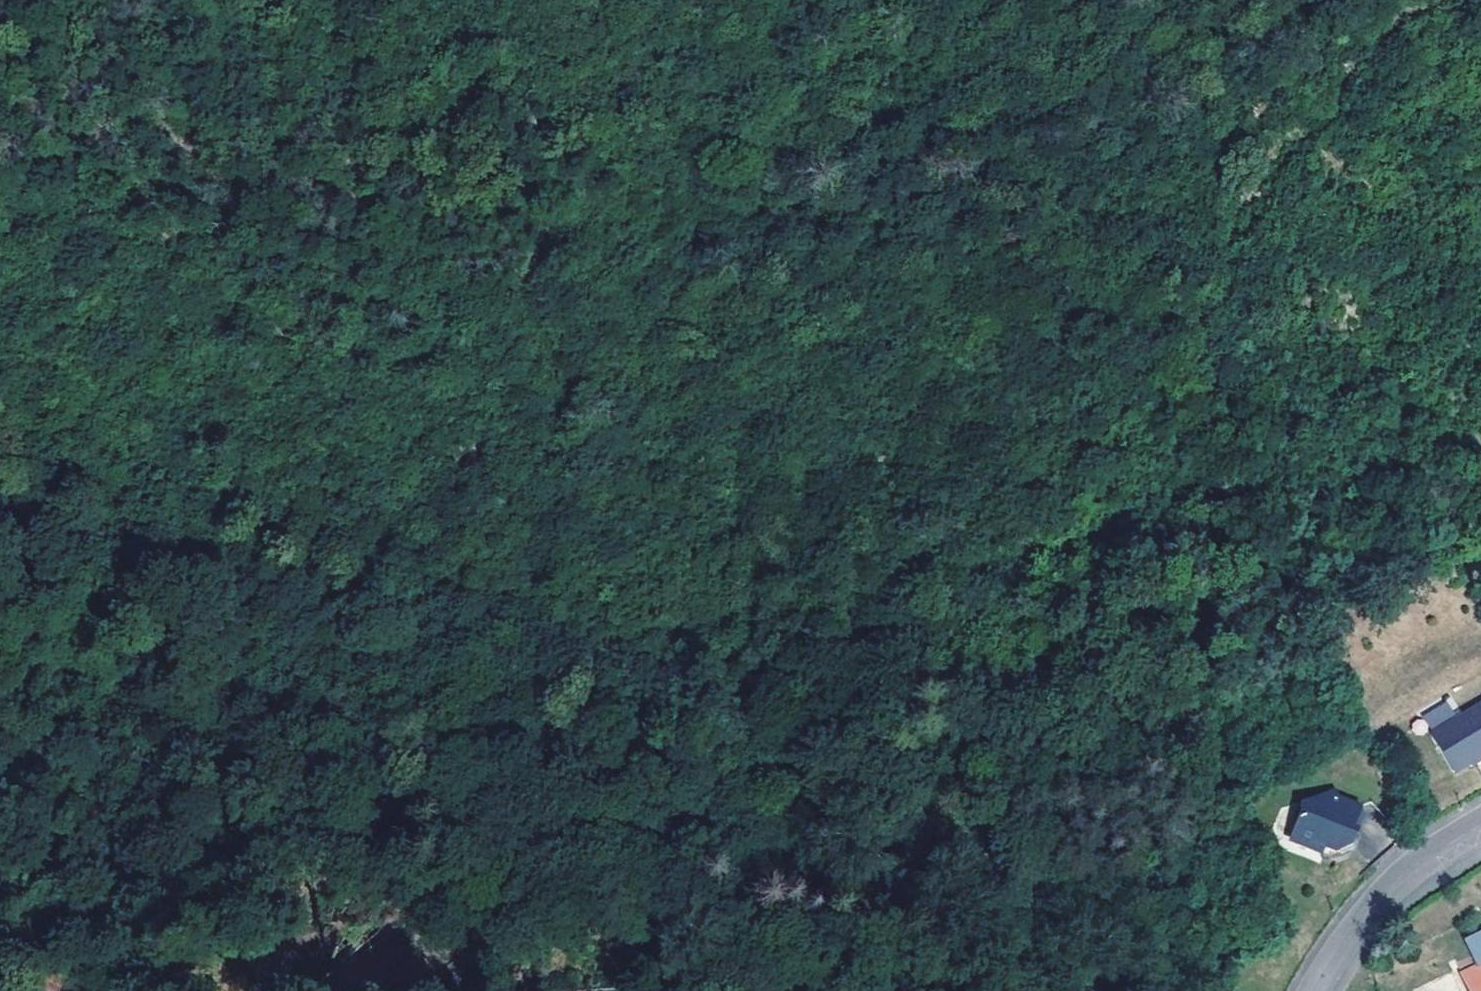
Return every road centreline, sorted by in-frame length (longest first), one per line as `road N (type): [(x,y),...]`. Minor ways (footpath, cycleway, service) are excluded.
road 1 (track): [(0,642),(185,737),(288,770),(562,855),(855,902),(1080,990)]
road 2 (residential): [(1311,990),(1384,897),(1480,822)]

